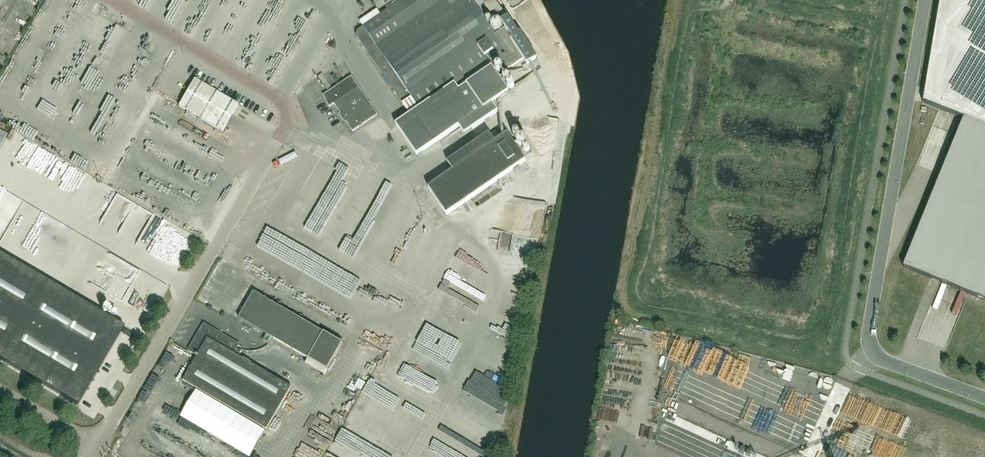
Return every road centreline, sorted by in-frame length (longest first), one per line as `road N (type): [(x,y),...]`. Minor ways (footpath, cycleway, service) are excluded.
road 1 (unclassified): [(984,398),(881,360),(869,341),(926,0)]
road 2 (unclassified): [(96,446),(216,248)]

